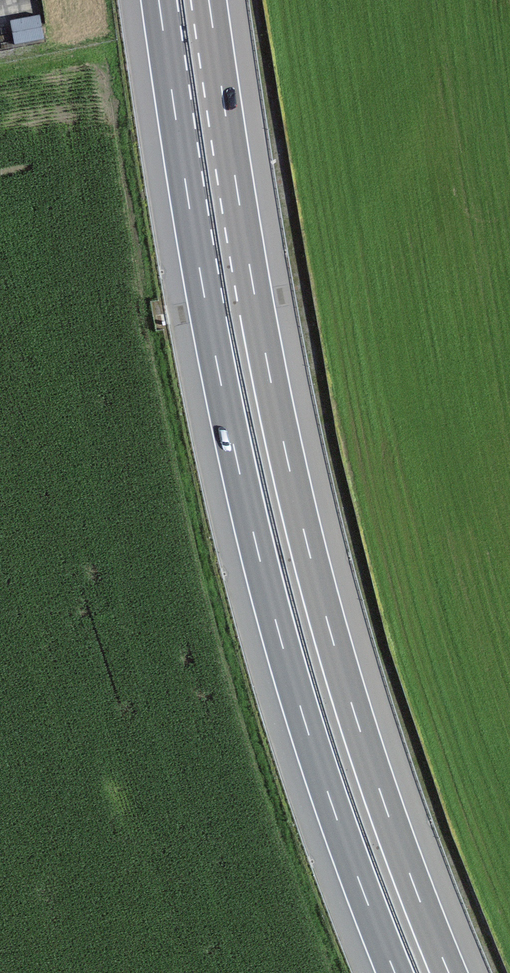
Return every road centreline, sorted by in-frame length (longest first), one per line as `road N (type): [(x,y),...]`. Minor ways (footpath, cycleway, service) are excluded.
road 1 (motorway): [(449,972),(383,800),(308,547),(251,277),(209,0)]
road 2 (motorway): [(159,0),(202,284),(259,558),(308,731),(395,972)]

